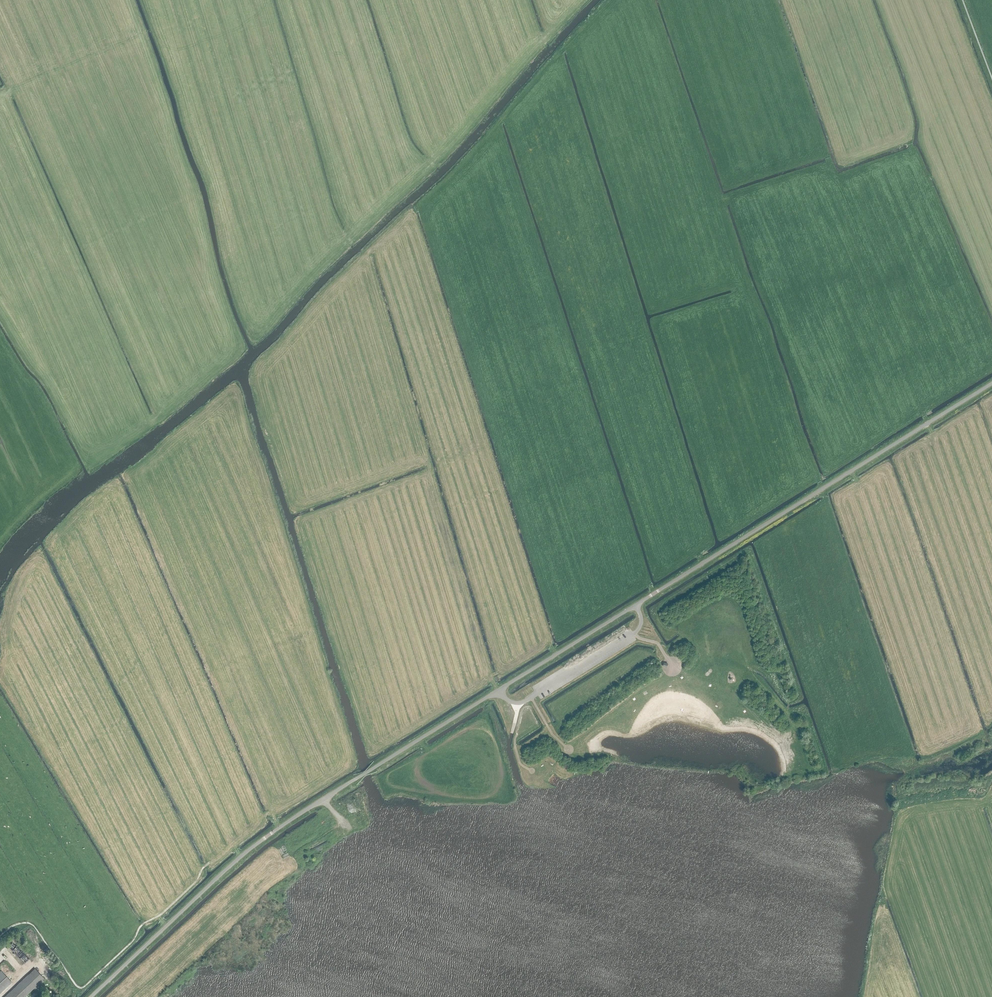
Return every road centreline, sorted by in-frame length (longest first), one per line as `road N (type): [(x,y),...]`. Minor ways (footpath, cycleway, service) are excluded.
road 1 (unclassified): [(91,996),(283,825),(991,384)]

